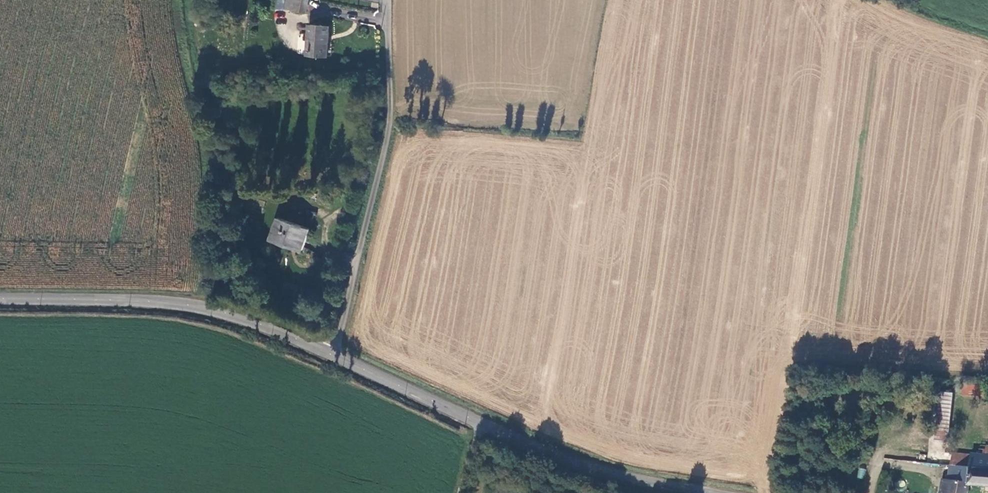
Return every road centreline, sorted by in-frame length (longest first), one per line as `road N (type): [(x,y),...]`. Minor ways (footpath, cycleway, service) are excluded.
road 1 (tertiary): [(0,299),(114,300),(228,314),(482,424)]
road 2 (tertiary): [(482,424),(577,463),(703,492)]

